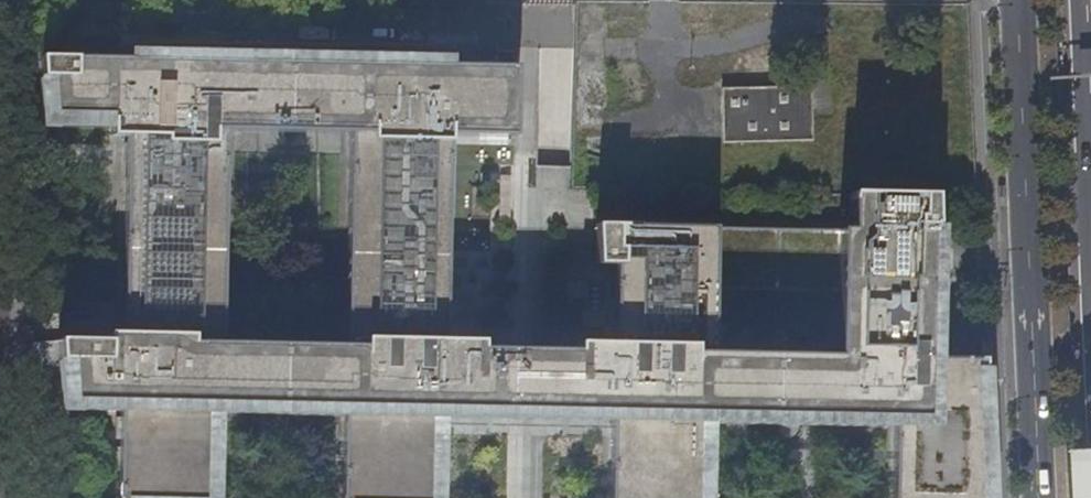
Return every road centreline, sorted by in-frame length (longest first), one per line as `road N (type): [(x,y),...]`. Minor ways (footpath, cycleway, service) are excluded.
road 1 (primary): [(1011,0),(1037,497)]

